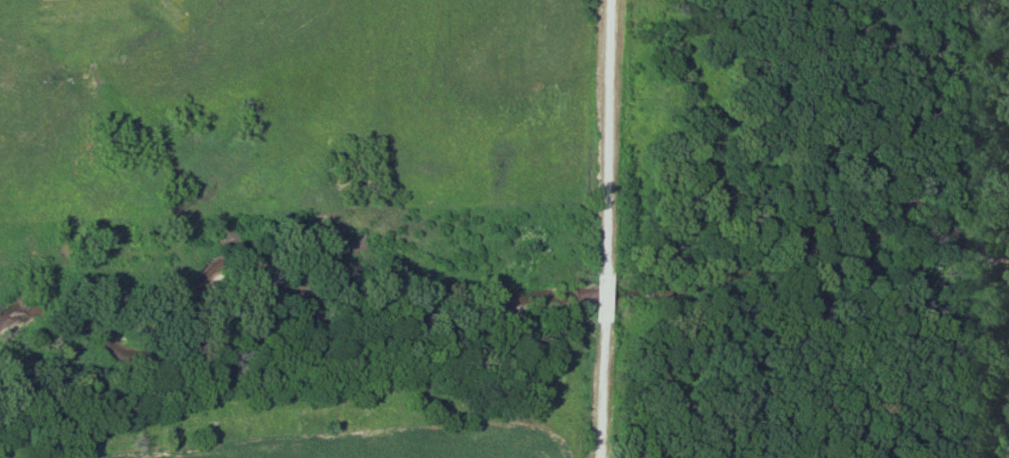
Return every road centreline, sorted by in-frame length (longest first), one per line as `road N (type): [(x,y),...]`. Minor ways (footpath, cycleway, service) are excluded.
road 1 (residential): [(615,0),(608,457)]

